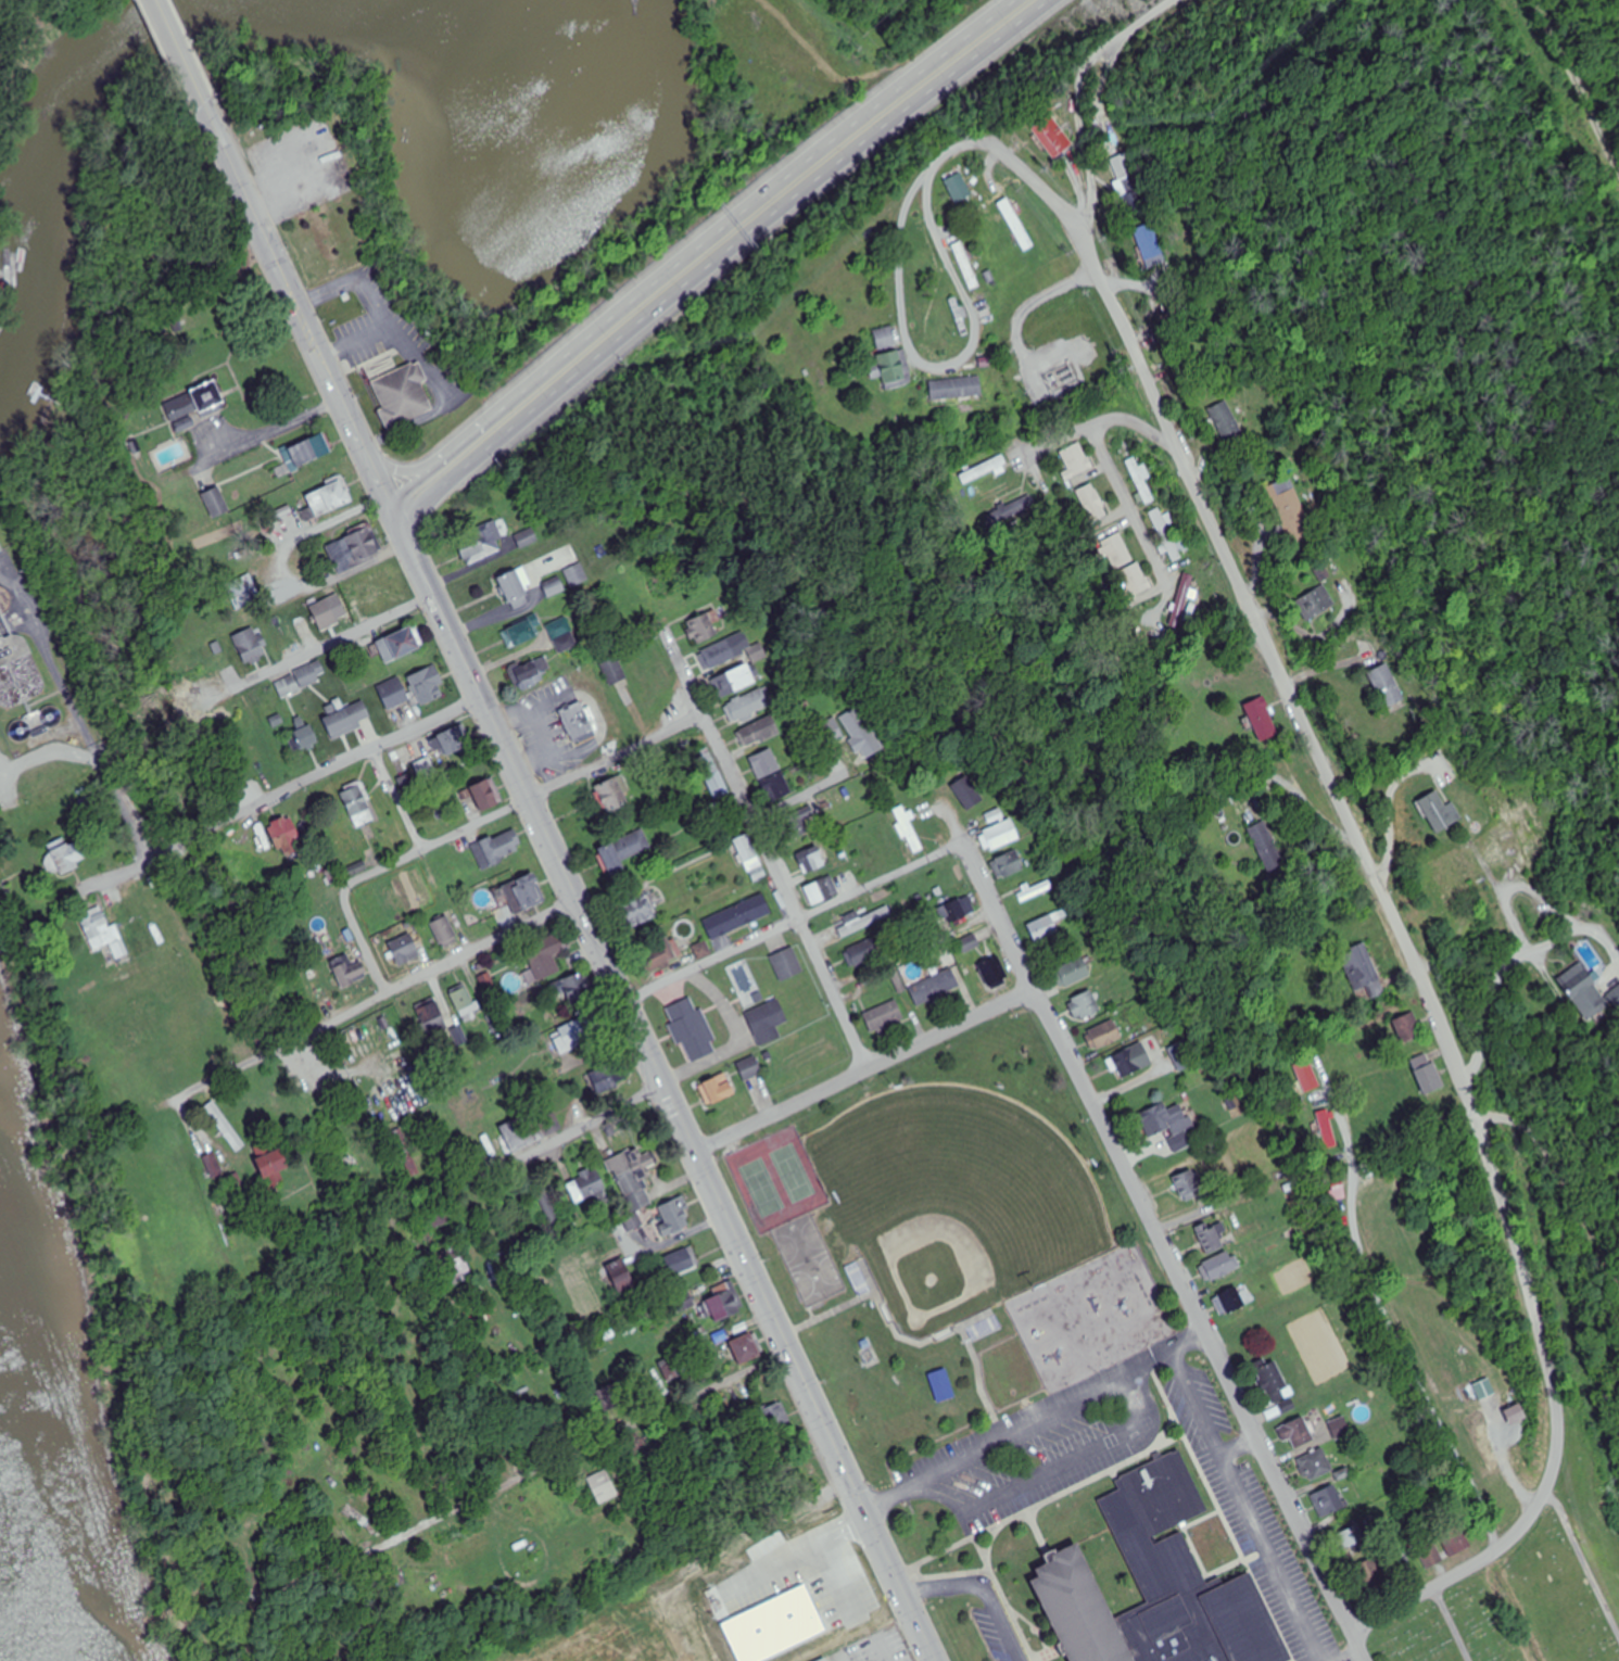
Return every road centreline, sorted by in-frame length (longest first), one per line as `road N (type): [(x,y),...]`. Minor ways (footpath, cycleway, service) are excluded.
road 1 (residential): [(1488,1150),(1426,985),(1077,210)]
road 2 (residential): [(1365,1660),(965,840)]
road 3 (trunk): [(403,521),(870,139),(1055,0)]
road 4 (primary): [(669,1083),(403,521)]
road 5 (residential): [(1349,1628),(1433,1589),(1523,1524),(1558,1453),(1546,1347),(1488,1150)]
road 6 (residential): [(706,707),(356,882),(342,895),(392,990)]
road 7 (residential): [(870,1066),(659,606)]
road 8 (primary): [(869,1508),(669,1083)]
road 9 (residential): [(581,899),(180,1101)]
road 10 (trunk): [(725,224),(439,464)]
road 11 (residential): [(701,1153),(1037,991)]
road 12 (residential): [(965,840),(630,998)]
road 13 (trunk): [(1013,0),(725,224)]
road 14 (residential): [(178,839),(484,700)]
road 15 (primary): [(329,370),(203,105)]
road 16 (residential): [(1174,434),(1122,415),(1093,426),(1163,575)]
road 17 (residential): [(669,1083),(465,1192)]
road 18 (residential): [(1077,210),(1083,121),(1106,50),(1147,0)]
road 19 (primary): [(938,1660),(869,1508)]
road 20 (residential): [(437,593),(300,665)]
road 21 (residential): [(1543,0),(1598,112)]

